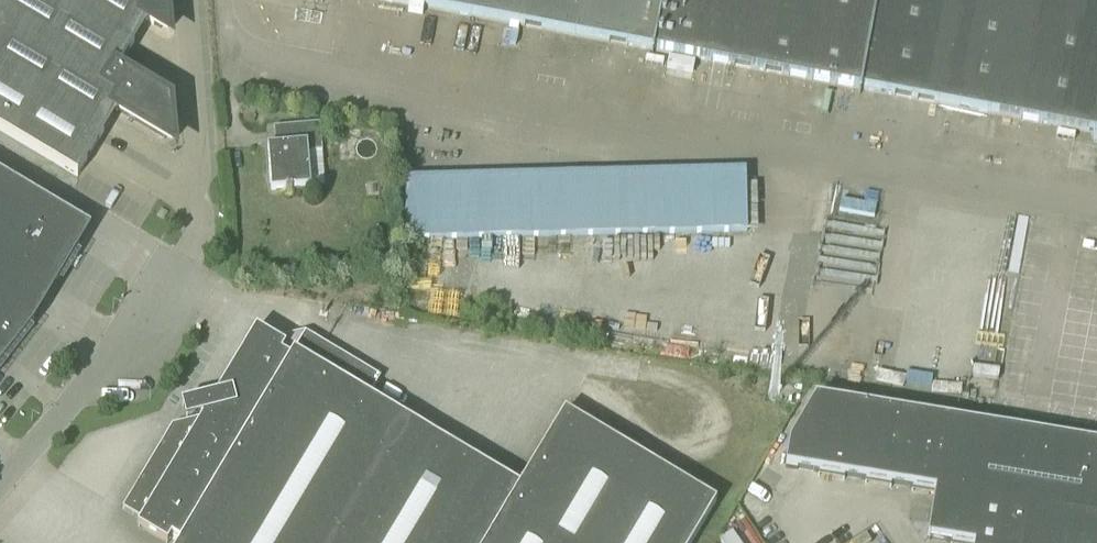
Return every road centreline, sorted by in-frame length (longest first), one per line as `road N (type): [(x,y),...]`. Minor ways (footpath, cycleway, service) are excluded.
road 1 (unclassified): [(0,474),(165,257)]

